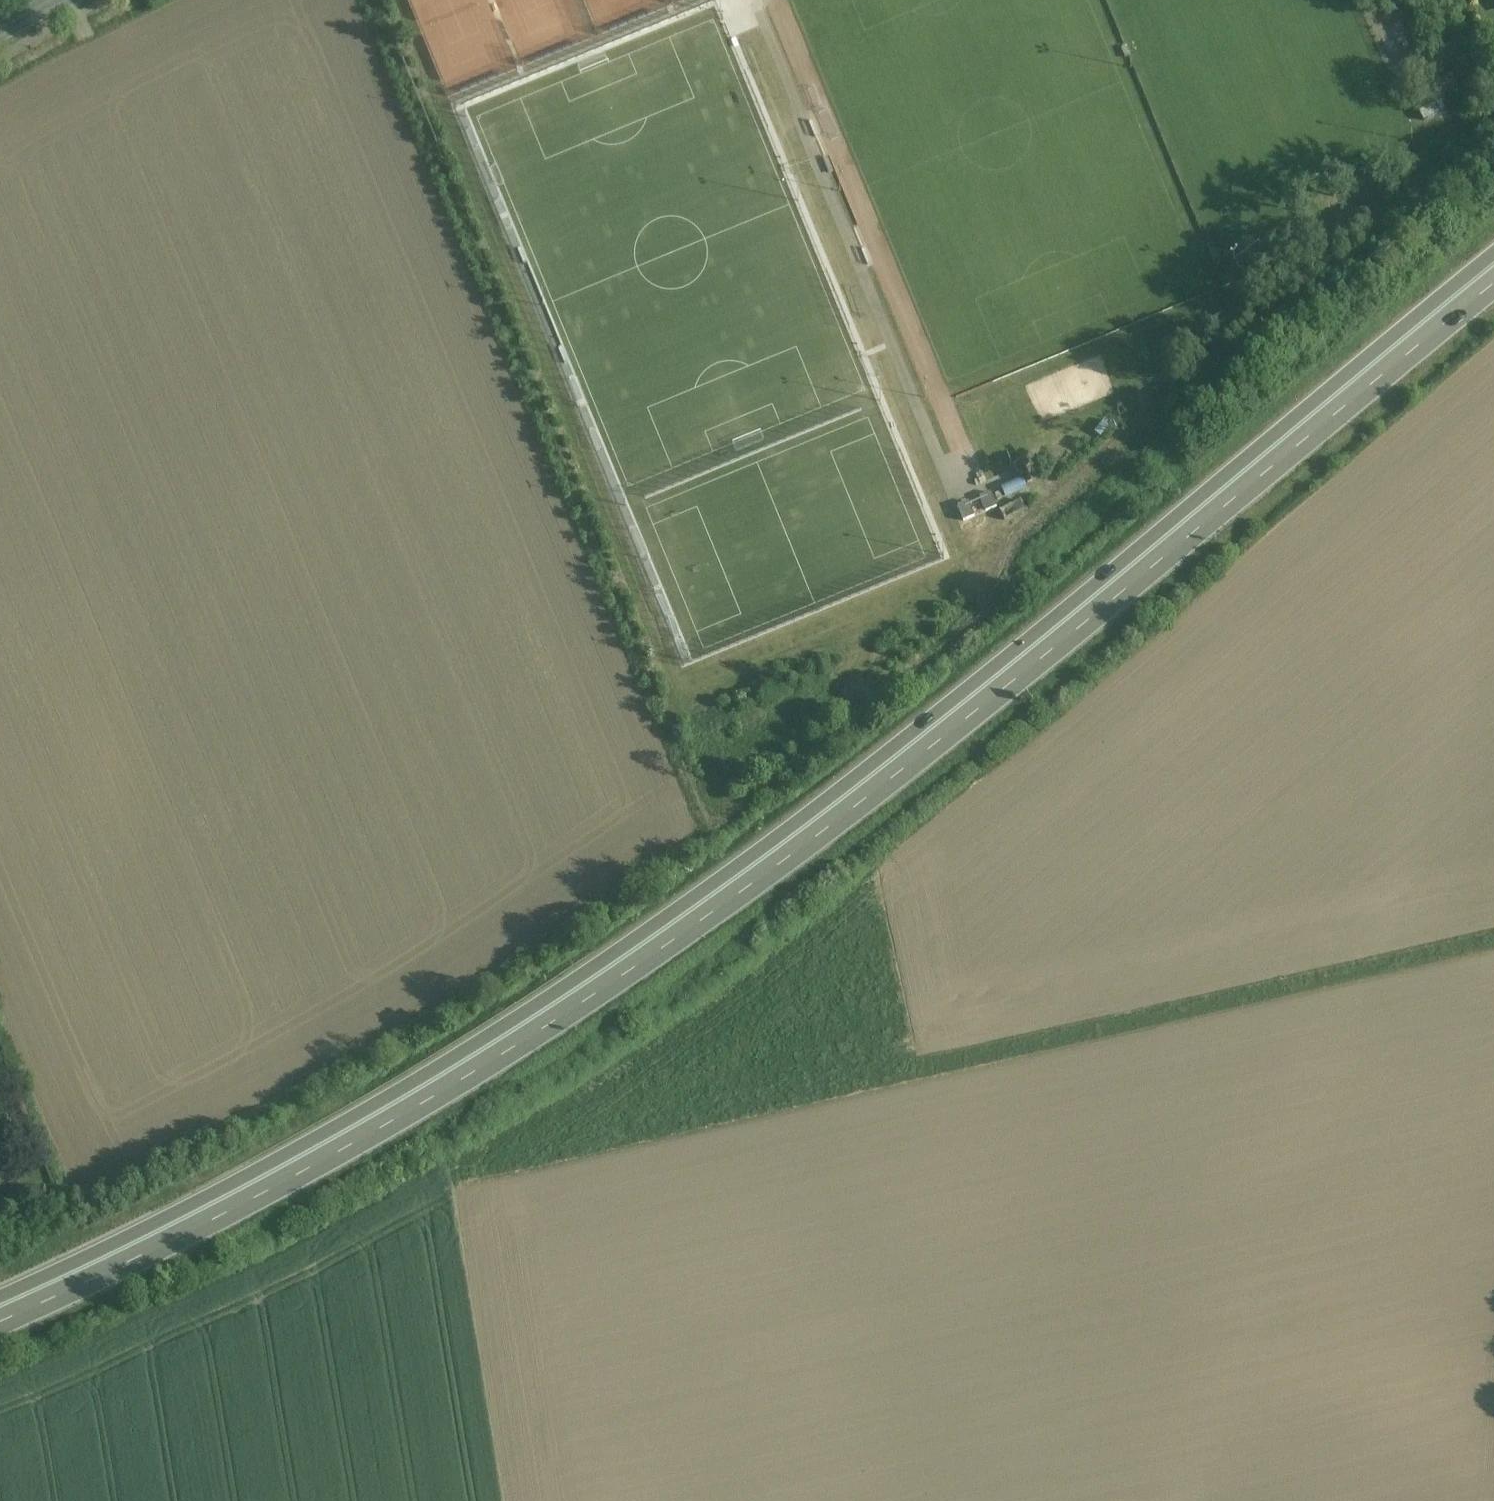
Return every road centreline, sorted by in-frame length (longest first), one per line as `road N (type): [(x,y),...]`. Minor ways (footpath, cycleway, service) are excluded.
road 1 (trunk): [(1493,277),(1095,609),(741,889),(379,1124),(133,1256),(0,1312)]

